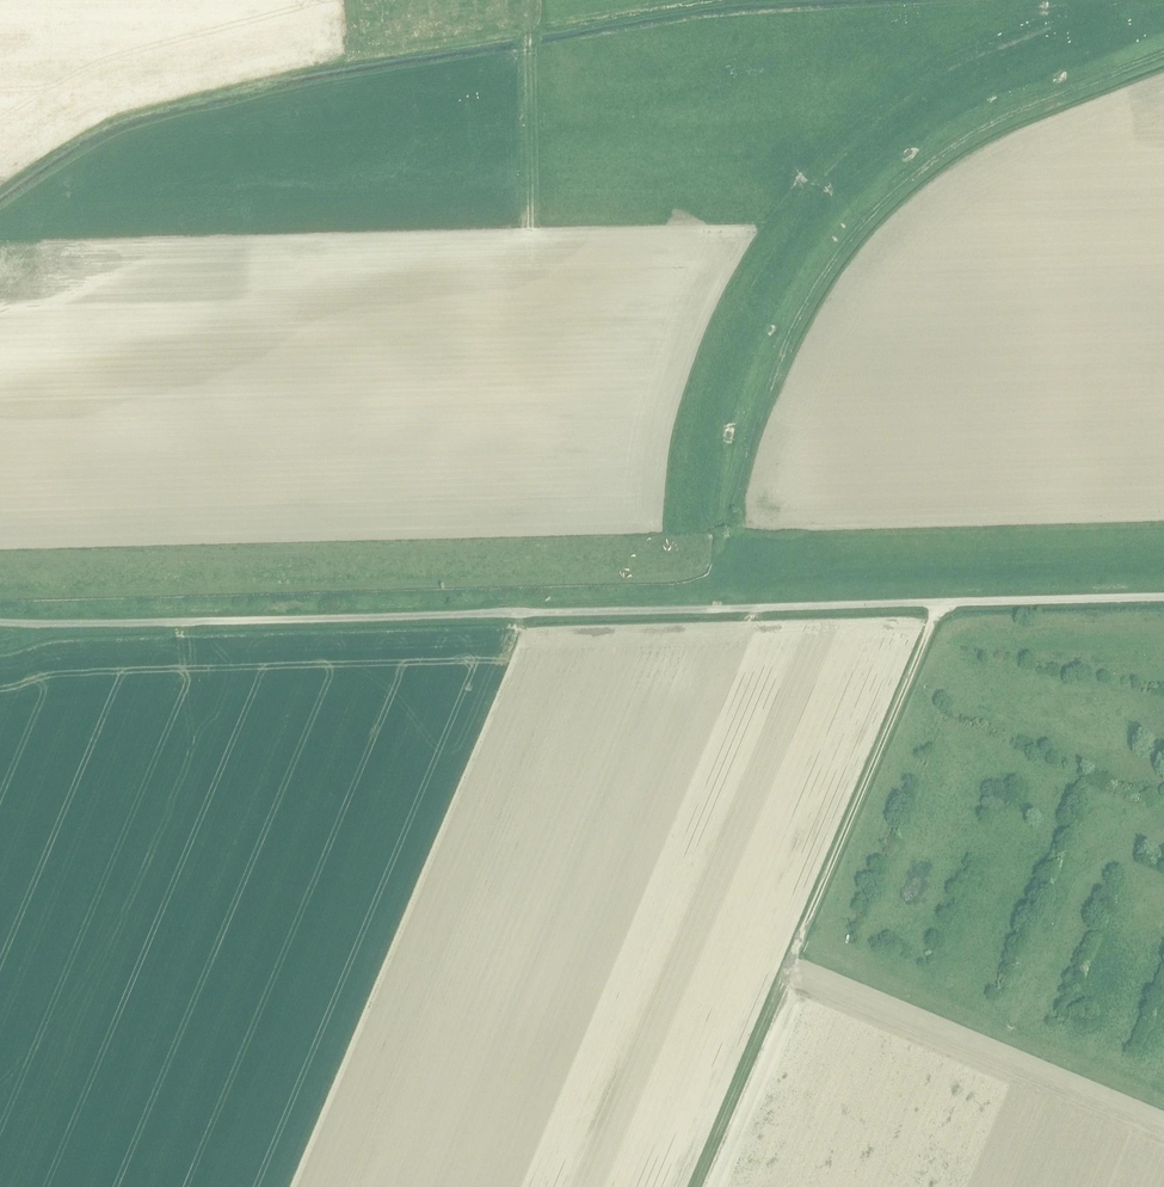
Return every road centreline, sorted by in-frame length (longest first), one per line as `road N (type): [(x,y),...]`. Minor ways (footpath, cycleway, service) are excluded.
road 1 (unclassified): [(0,621),(1163,595)]
road 2 (track): [(695,1186),(940,601)]
road 3 (track): [(528,0),(531,187)]

